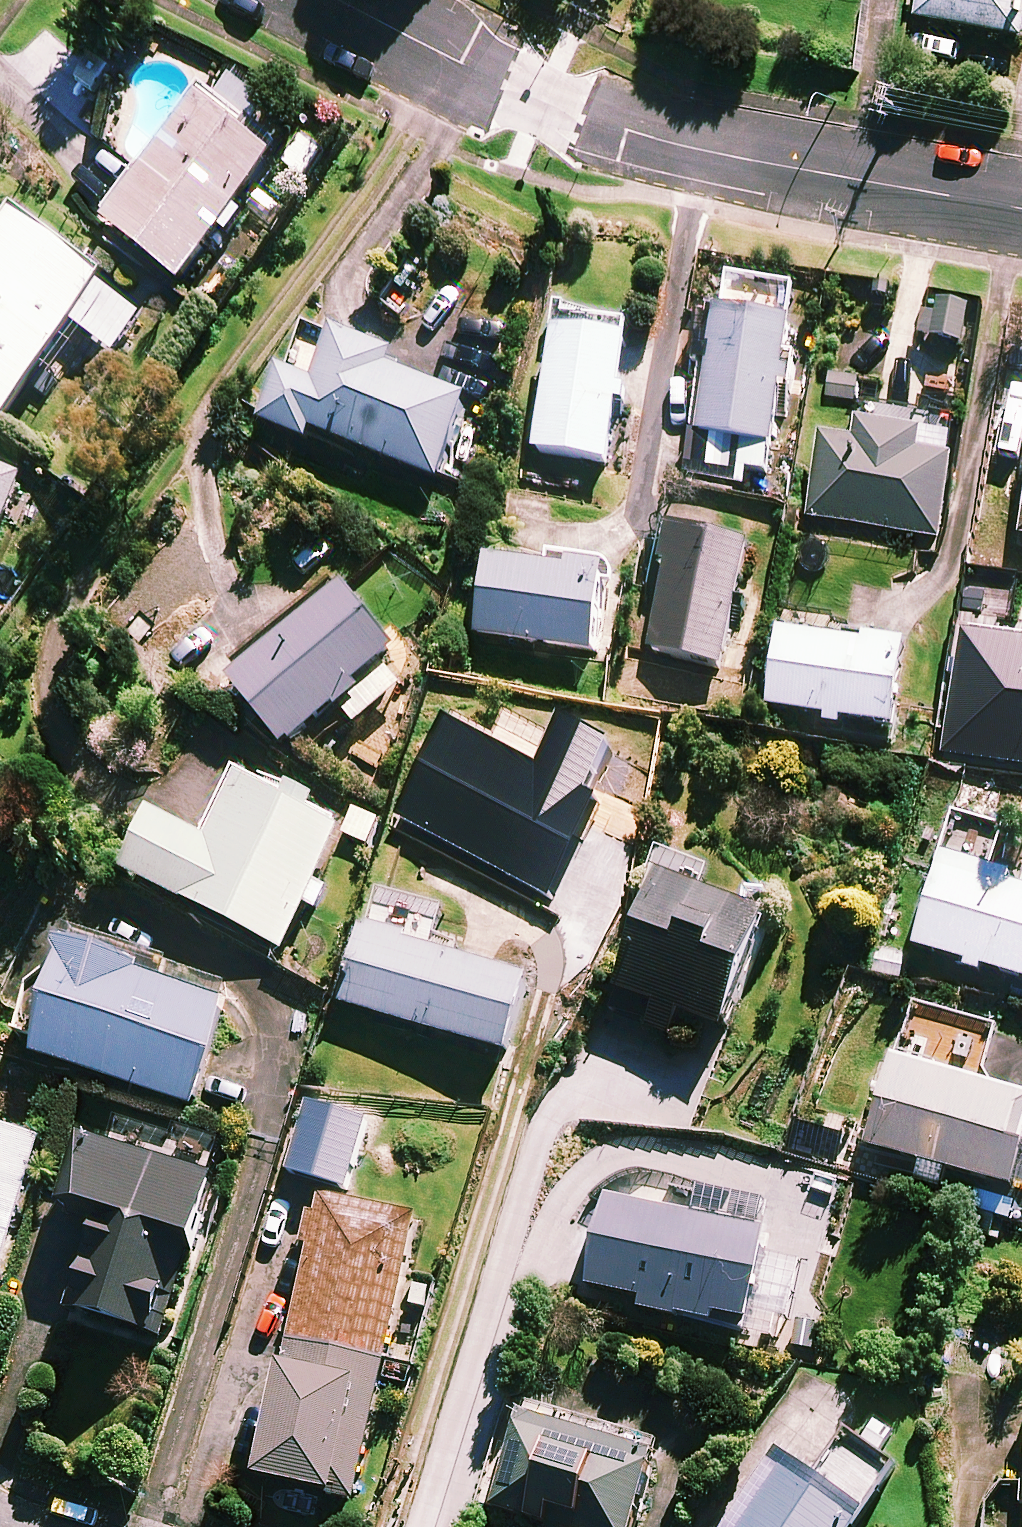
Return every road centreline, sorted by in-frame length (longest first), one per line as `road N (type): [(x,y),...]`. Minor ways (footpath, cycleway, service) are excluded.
road 1 (residential): [(337,0),(498,80),(644,135),(1021,208)]

